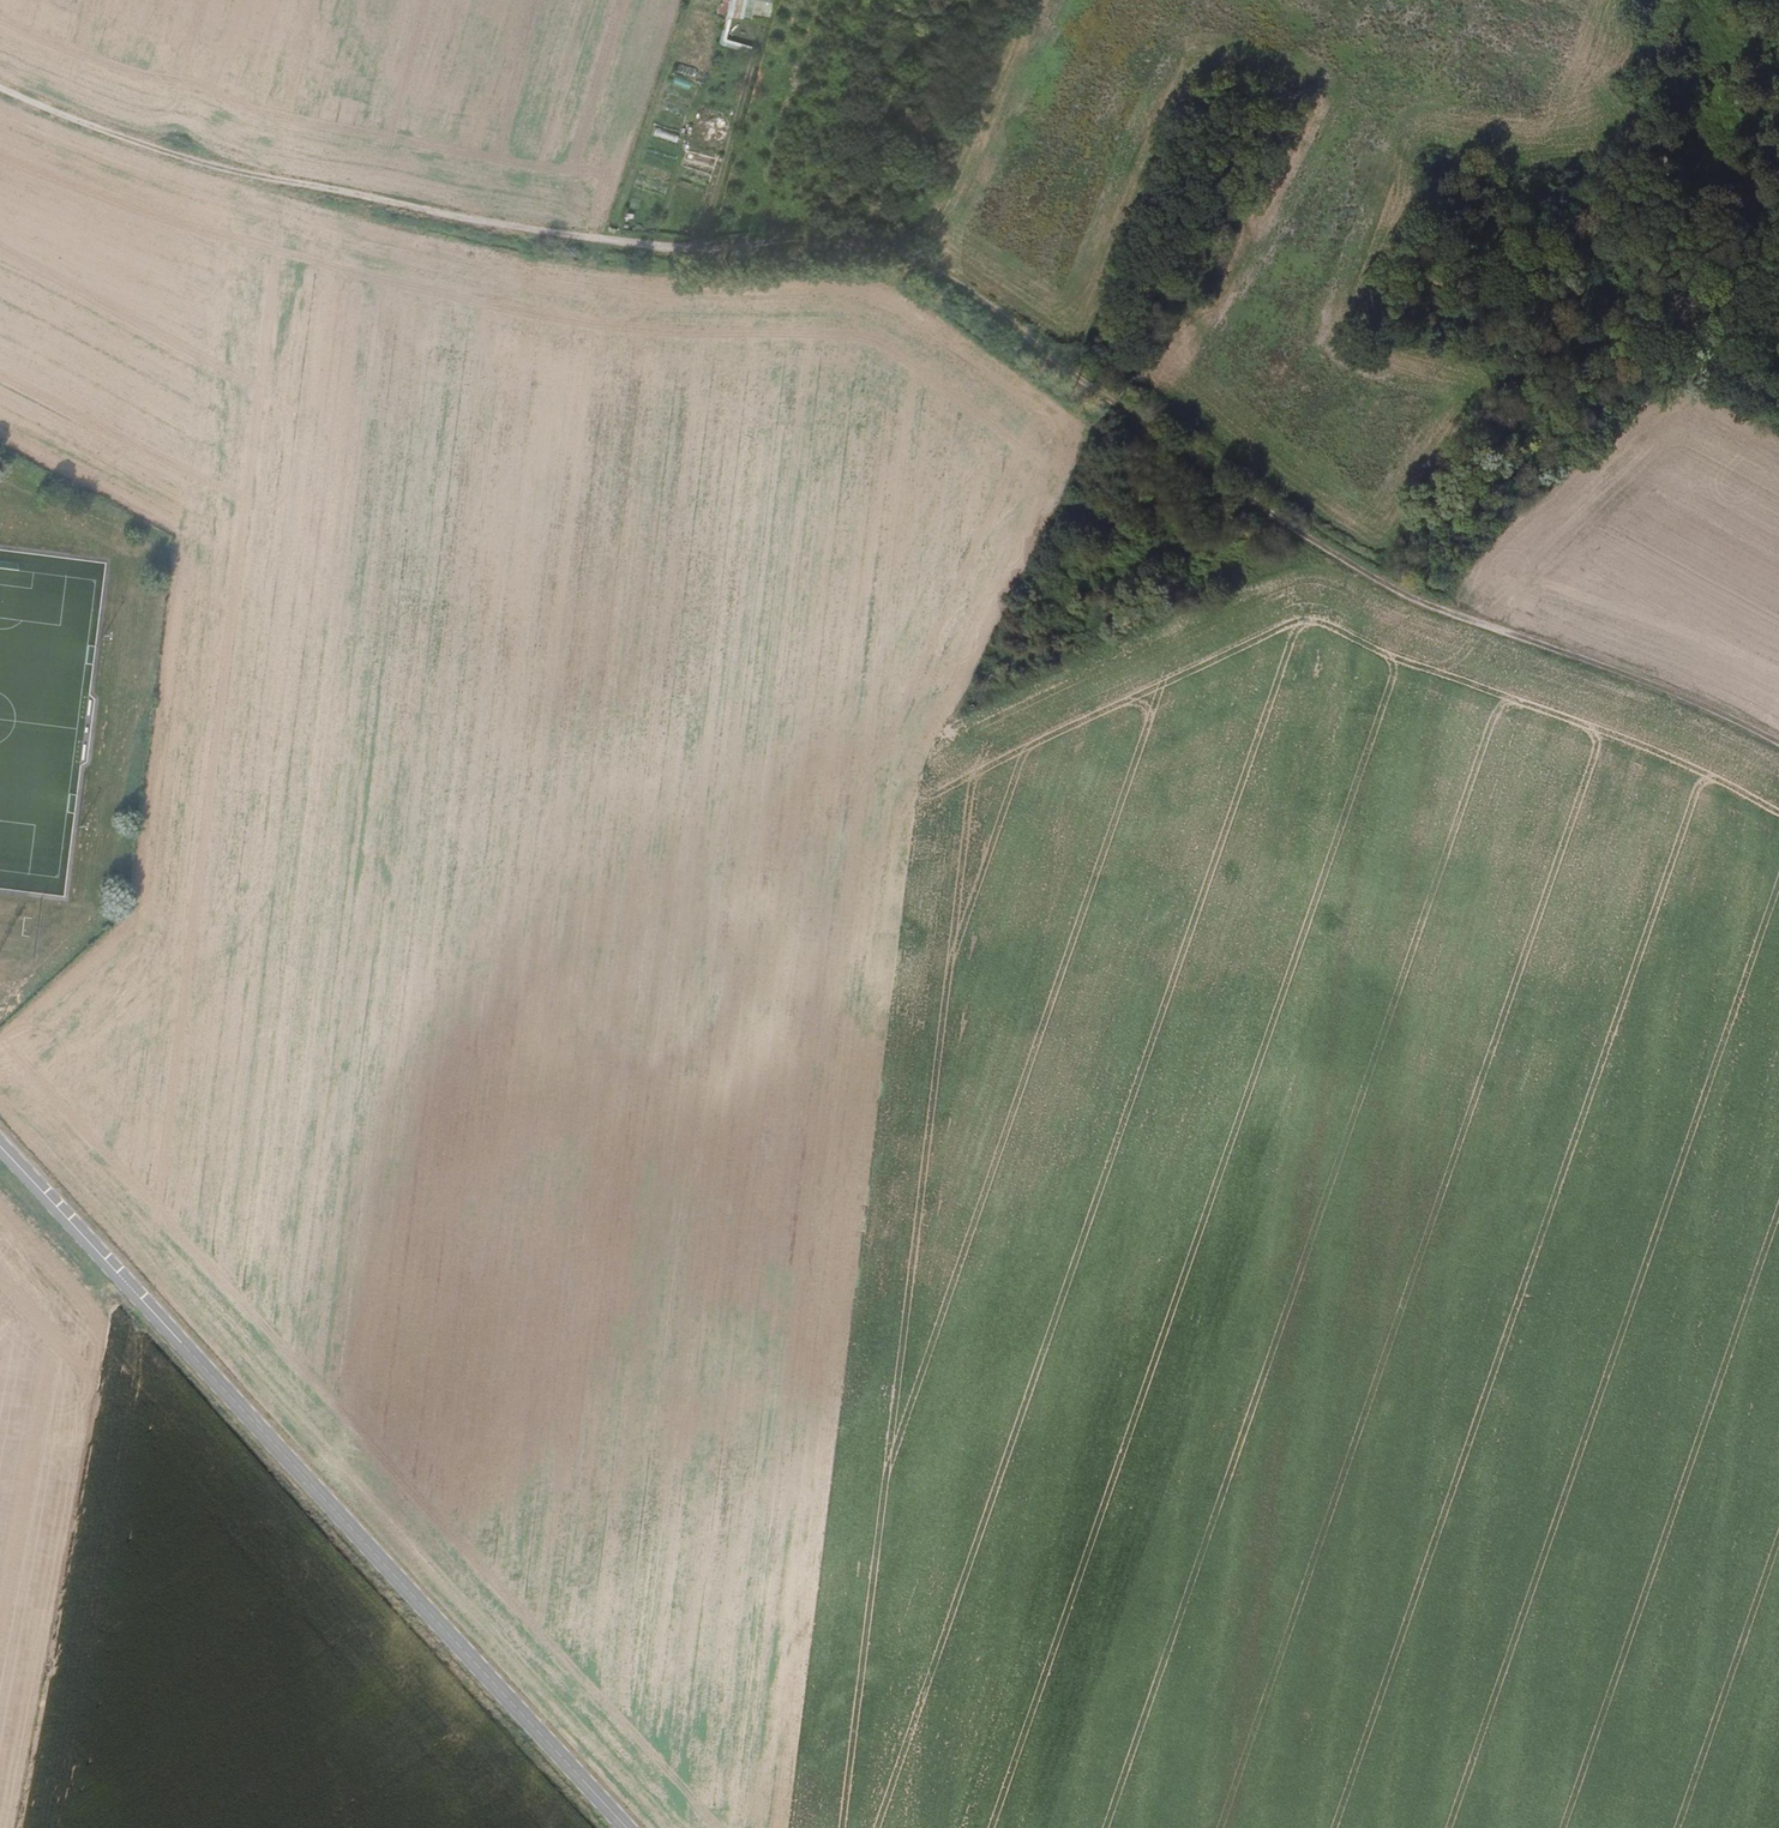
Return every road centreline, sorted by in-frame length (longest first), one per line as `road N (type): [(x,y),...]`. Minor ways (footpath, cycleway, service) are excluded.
road 1 (track): [(1778,742),(1355,569),(921,264),(826,239),(696,247),(491,222),(216,166),(0,89)]
road 2 (unclassified): [(630,1827),(0,1147)]

